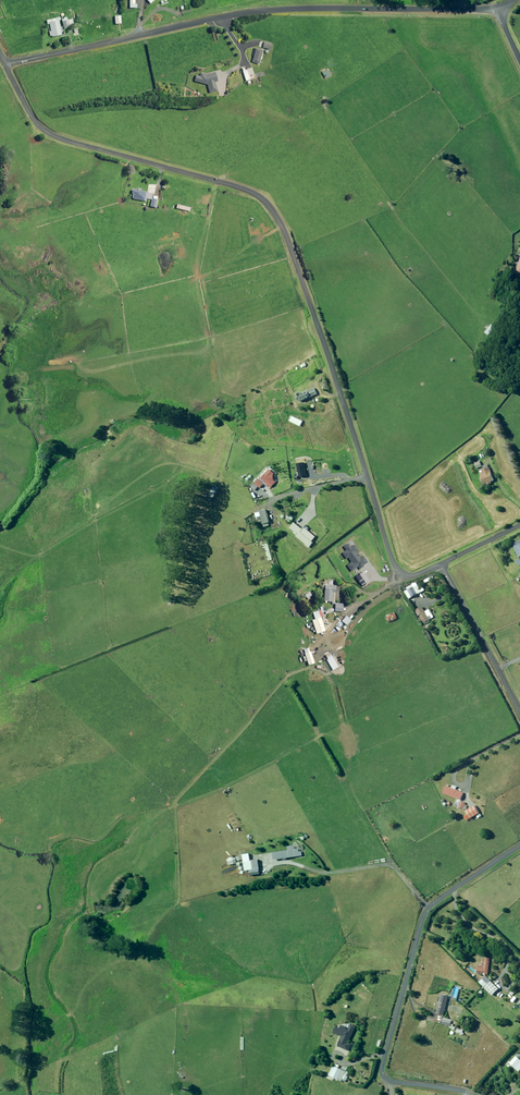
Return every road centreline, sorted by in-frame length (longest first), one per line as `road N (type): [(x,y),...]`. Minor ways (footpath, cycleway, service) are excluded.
road 1 (unclassified): [(441,565),(412,576),(393,563),(290,247),(270,207),(236,187),(54,136),(32,118),(5,66)]
road 2 (unclassified): [(496,7),(260,8),(5,66)]
road 3 (unclassified): [(519,845),(423,909),(381,1069),(393,1081),(464,1092)]
road 4 (unclassified): [(519,713),(441,565)]

